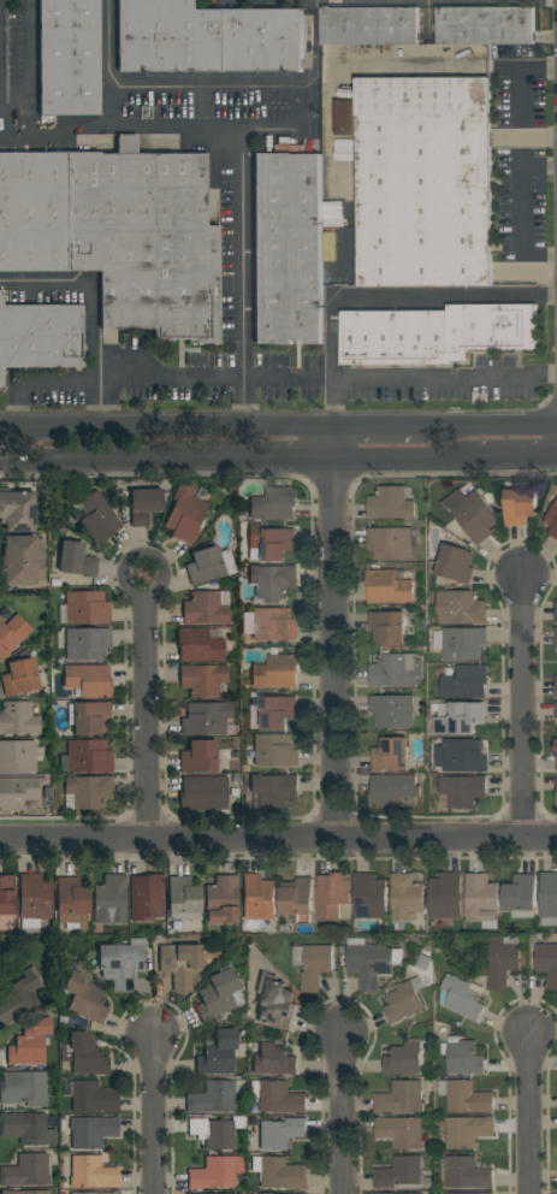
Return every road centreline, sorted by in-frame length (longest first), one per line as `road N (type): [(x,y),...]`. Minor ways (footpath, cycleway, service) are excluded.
road 1 (residential): [(0,844),(556,841)]
road 2 (residential): [(332,425),(336,841)]
road 3 (secondary): [(332,425),(0,424)]
road 4 (residential): [(522,575),(523,841)]
road 5 (residential): [(146,579),(148,844)]
road 6 (secondary): [(0,458),(183,456)]
road 7 (residential): [(343,1032),(344,1193)]
road 8 (residential): [(528,1034),(530,1193)]
road 9 (residential): [(155,1034),(156,1193)]
road 10 (secondary): [(183,456),(332,456)]
road 11 (secondary): [(332,456),(462,455)]
road 12 (secondary): [(556,434),(431,425)]

